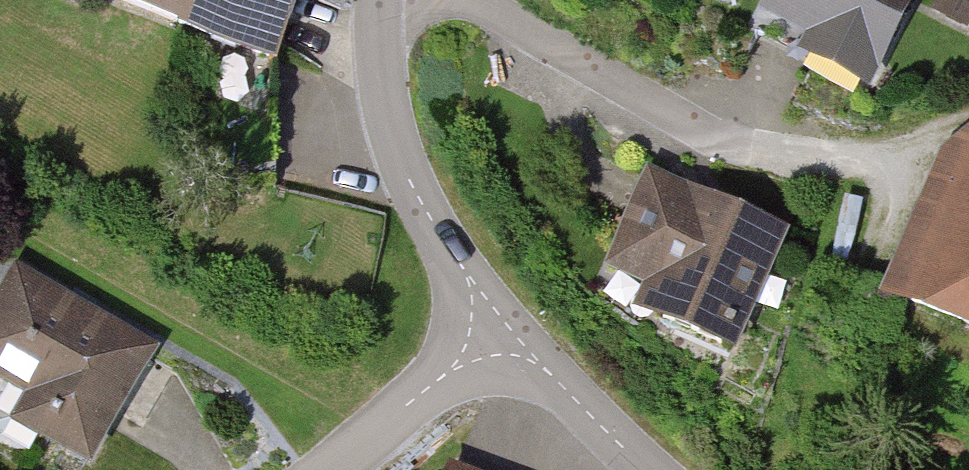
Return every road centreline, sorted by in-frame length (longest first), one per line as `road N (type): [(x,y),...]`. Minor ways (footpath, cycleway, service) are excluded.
road 1 (residential): [(430,0),(724,150),(820,167),(895,159)]
road 2 (residential): [(508,335),(398,167),(377,73),(381,0)]
road 3 (residential): [(335,469),(508,335)]
road 4 (residential): [(643,469),(508,335)]

